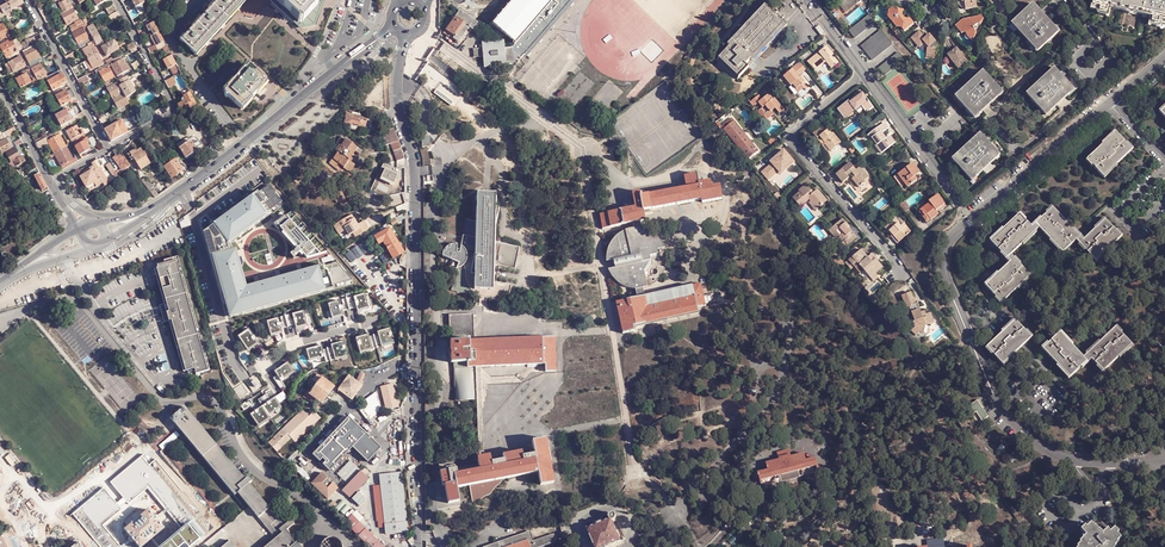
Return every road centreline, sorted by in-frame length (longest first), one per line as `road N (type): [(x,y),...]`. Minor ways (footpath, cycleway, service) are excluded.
road 1 (residential): [(1164,463),(1079,461),(1023,432),(991,391),(945,265),(959,229),(1164,58)]
road 2 (residential): [(418,546),(413,169),(397,97),(405,36)]
road 3 (residential): [(346,62),(155,209)]
road 4 (residential): [(117,0),(175,111),(110,149)]
road 5 (residential): [(110,149),(29,0)]

